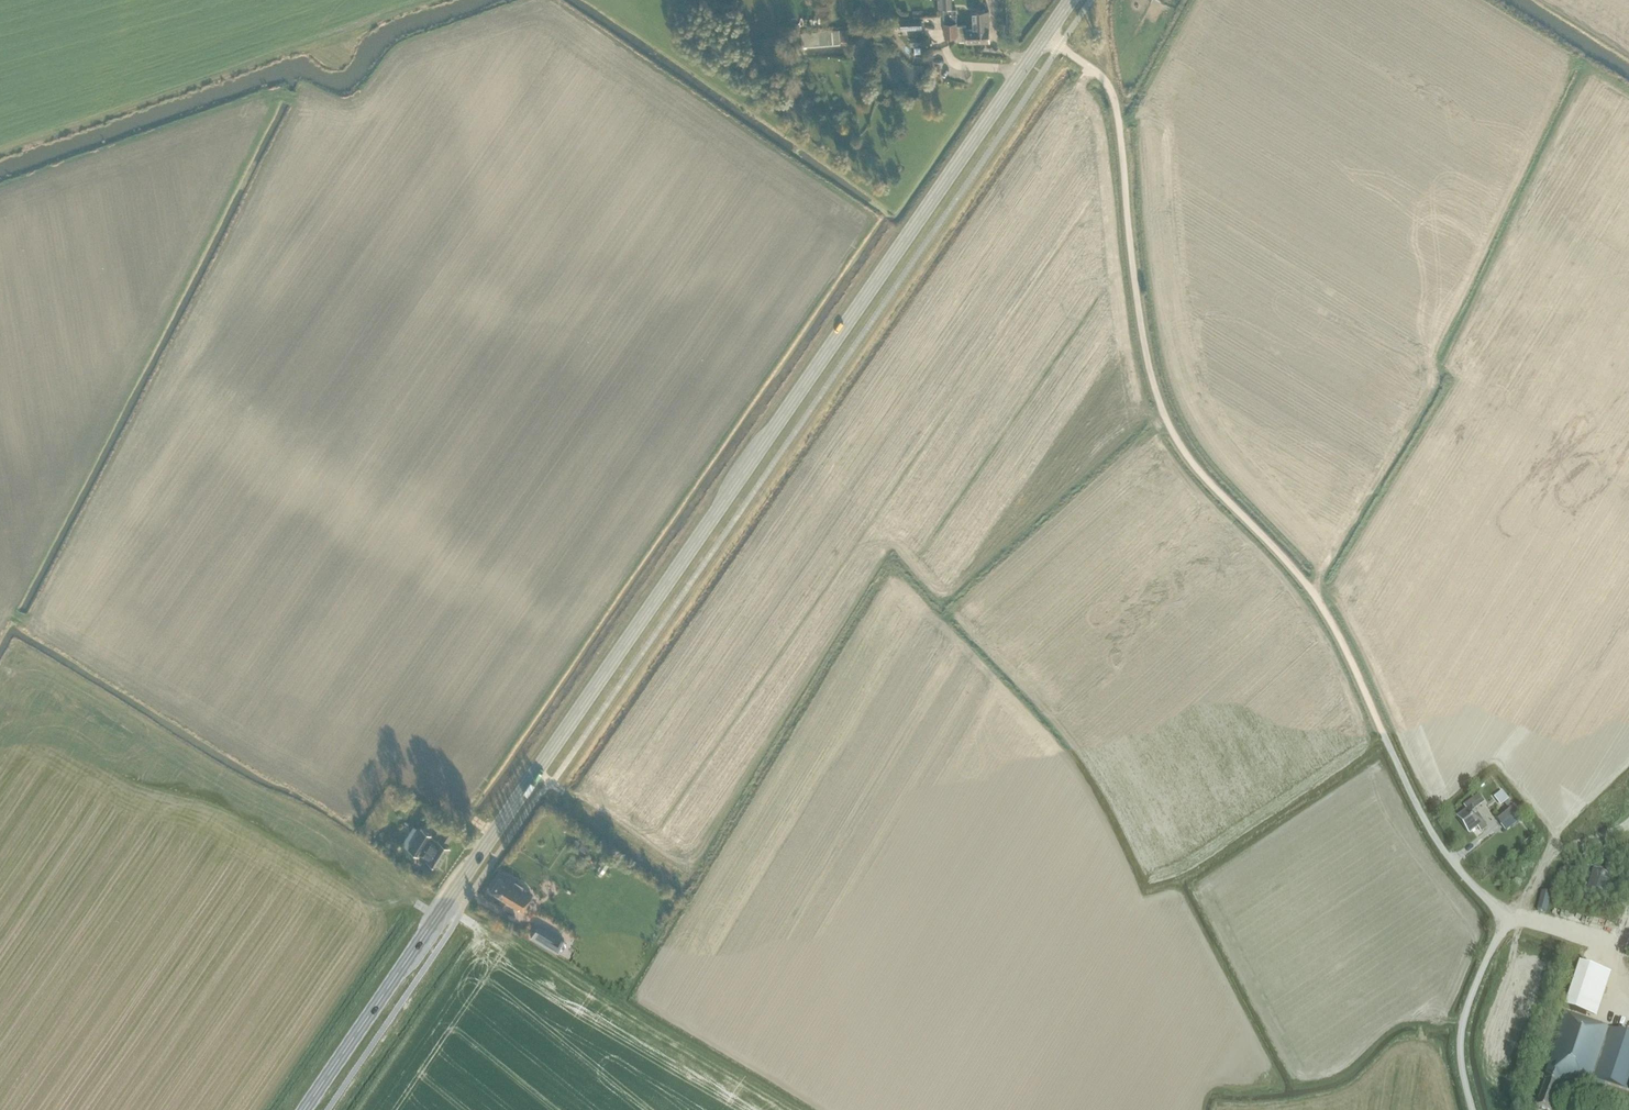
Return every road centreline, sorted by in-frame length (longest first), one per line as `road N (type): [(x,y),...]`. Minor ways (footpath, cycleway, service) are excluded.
road 1 (primary): [(304,1109),(1045,36)]
road 2 (unclassified): [(1472,1109),(1460,1042),(1497,931),(1494,909),(1431,833),(1322,607),(1192,461),(1168,422),(1144,342),(1114,97),(1099,73),(1045,36)]

